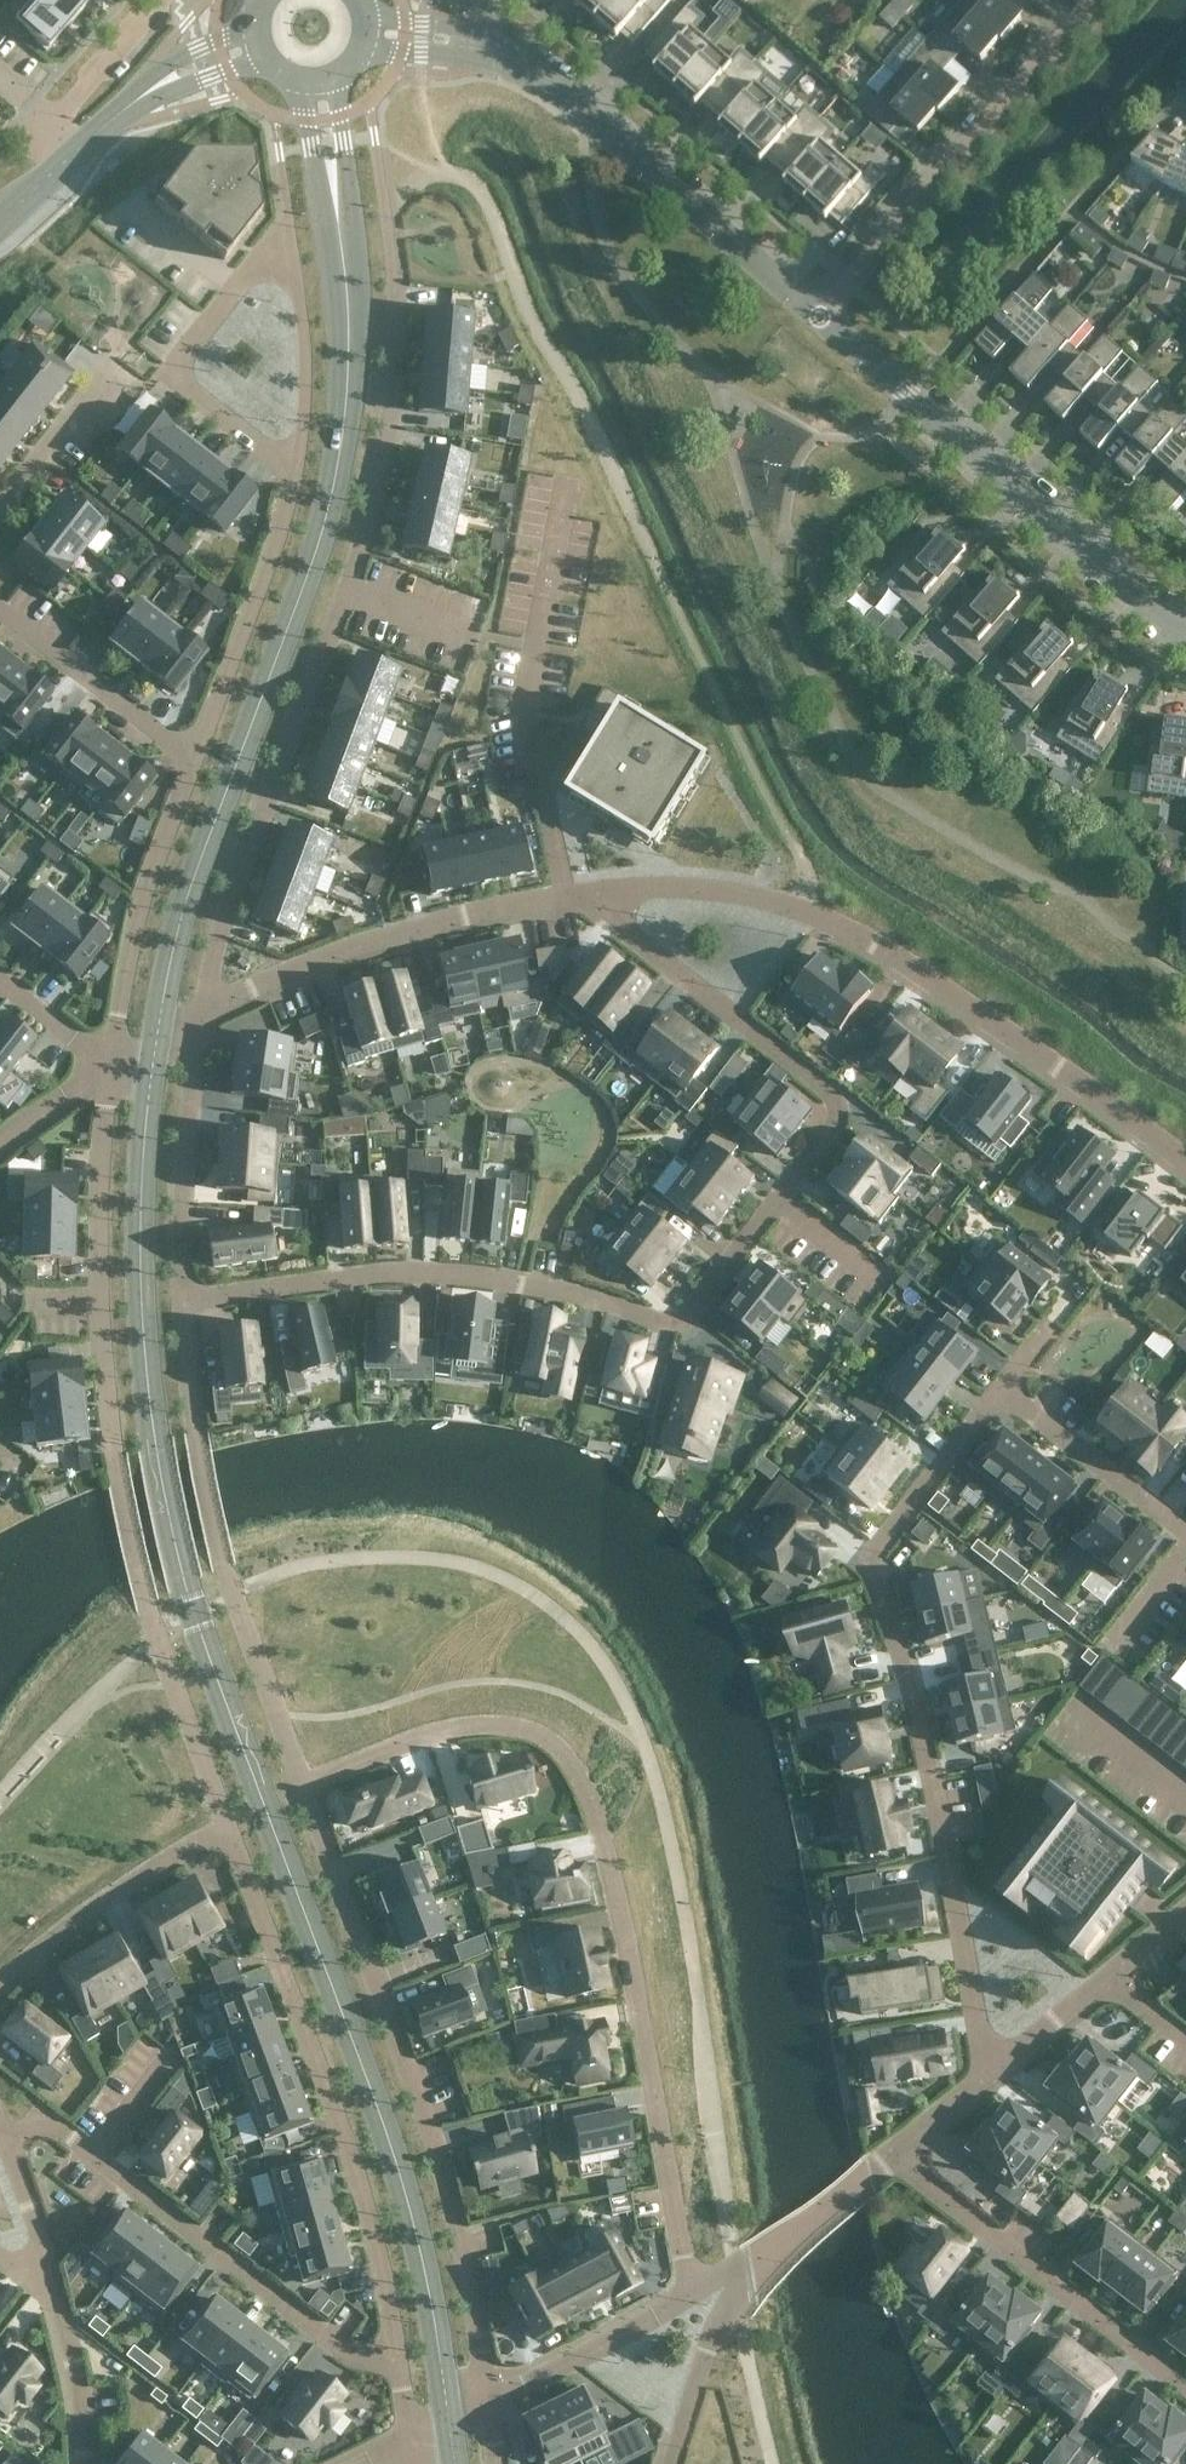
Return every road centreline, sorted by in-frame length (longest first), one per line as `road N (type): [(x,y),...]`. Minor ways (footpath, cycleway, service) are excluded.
road 1 (tertiary): [(141,1306),(155,1444),(184,1584),(399,2174),(428,2275),(449,2421)]
road 2 (residential): [(181,1299),(379,1271),(552,1289),(660,1319),(694,1311),(834,1134),(836,1105),(819,1078),(613,915),(601,893)]
road 3 (tertiary): [(336,203),(349,367),(330,507),(176,928),(155,1049)]
road 4 (residential): [(303,1783),(473,1722),(531,1726),(570,1756),(605,1849),(691,2293)]
road 5 (residential): [(108,1067),(102,1229),(116,1462),(147,1609),(226,1823)]
road 6 (residential): [(202,1021),(216,931),(343,589),(375,472),(396,289)]
road 7 (residential): [(989,2079),(874,1553),(1004,1382)]
road 8 (unclassified): [(601,893),(651,884),(718,890),(836,925),(1185,1170)]
road 9 (residential): [(488,2402),(434,2143),(303,1783)]
road 10 (residential): [(226,1823),(355,2175),(396,2352)]
road 11 (residential): [(303,1783),(223,1566),(195,1434),(181,1299)]
road 12 (residential): [(823,316),(1138,595),(1185,622)]
road 13 (residential): [(823,316),(585,108),(492,50)]
road 14 (residential): [(202,1021),(237,994),(355,947),(436,921),(601,893)]
road 15 (residential): [(823,316),(1091,0)]
road 16 (residential): [(87,2153),(343,2349),(363,2356),(396,2352)]
road 17 (residential): [(1185,2386),(894,2157)]
road 18 (residential): [(292,471),(171,380),(259,253),(290,250)]
road 19 (residential): [(189,755),(142,897),(108,1067)]
road 20 (residential): [(292,471),(269,554),(189,755)]
road 21 (residential): [(181,1299),(183,1171),(202,1021)]
road 22 (residential): [(0,1984),(93,1904),(226,1823)]
road 23 (tertiary): [(155,1049),(141,1306)]
road 24 (residential): [(189,755),(0,618)]
road 25 (residential): [(1004,1382),(1185,1528)]
road 26 (residential): [(691,2293),(488,2402)]
road 27 (residential): [(290,250),(305,354),(302,441),(292,471)]
road 28 (residential): [(894,2157),(736,2280)]
road 29 (residential): [(673,2463),(736,2280)]
road 30 (residential): [(0,512),(113,367)]
road 31 (residential): [(81,2463),(80,2415),(51,2289)]
road 32 (tertiary): [(250,25),(168,63),(113,117)]
road 33 (residential): [(53,123),(160,0)]
road 34 (tertiary): [(113,117),(261,61)]
road 35 (residential): [(1109,1979),(989,2079)]
road 36 (residential): [(51,2289),(4,2146)]
road 37 (residential): [(108,1067),(0,982)]
road 38 (residential): [(0,1138),(108,1067)]
road 39 (tertiary): [(336,203),(344,140),(340,78)]
road 40 (residential): [(989,2079),(894,2157)]
road 41 (tertiary): [(302,86),(312,144),(336,203)]

